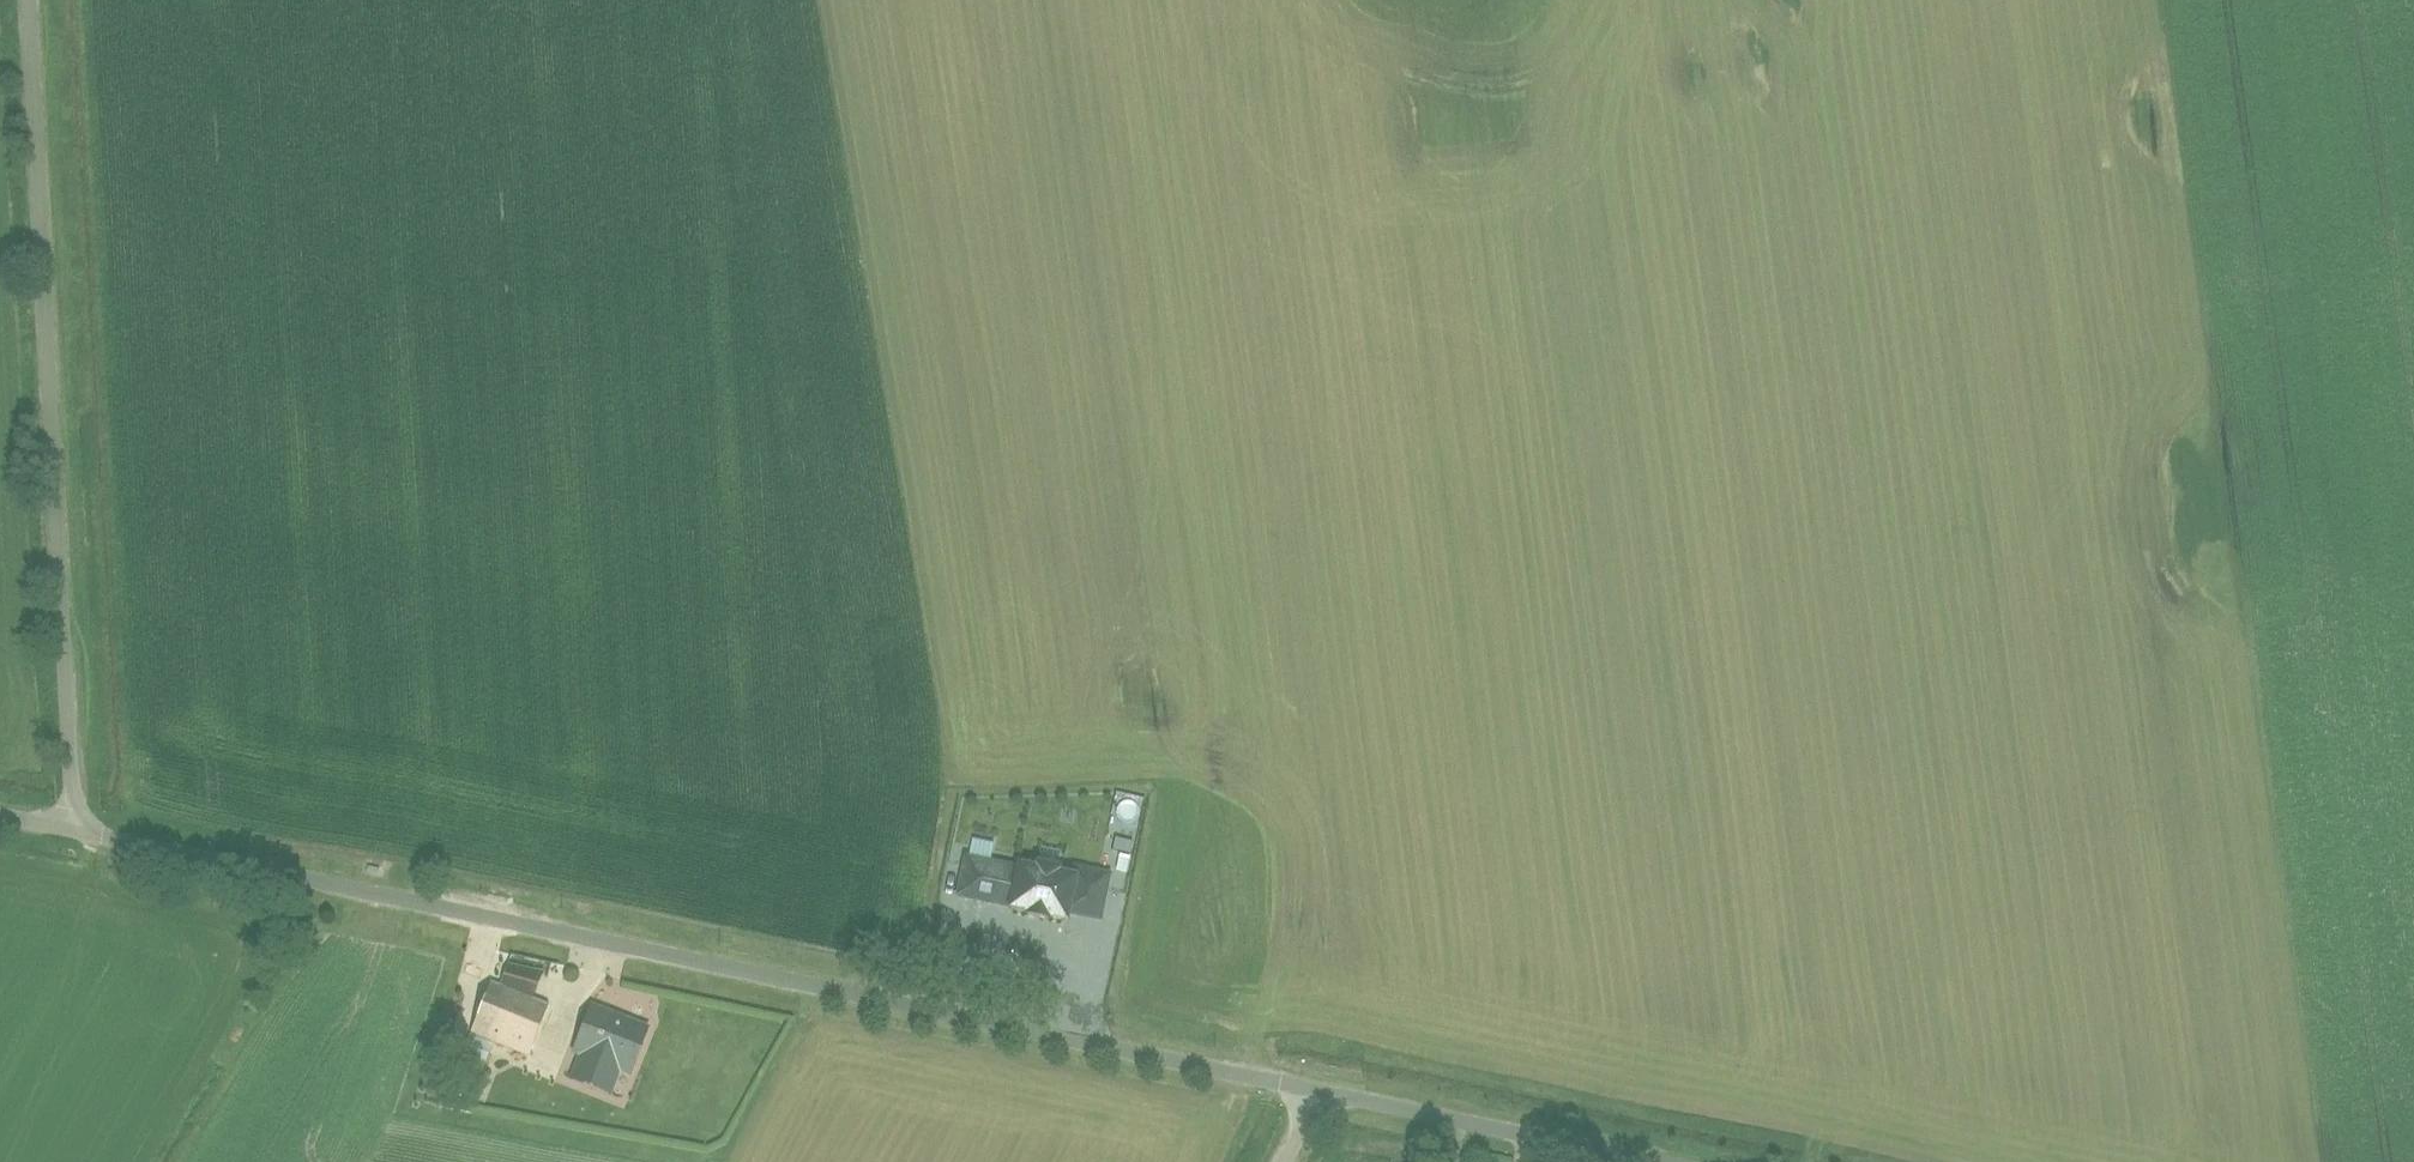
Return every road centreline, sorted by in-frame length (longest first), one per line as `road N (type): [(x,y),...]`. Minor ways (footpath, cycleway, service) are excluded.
road 1 (residential): [(76,834),(1321,1093)]
road 2 (residential): [(76,834),(31,0)]
road 3 (residential): [(1321,1093),(1629,1161)]

